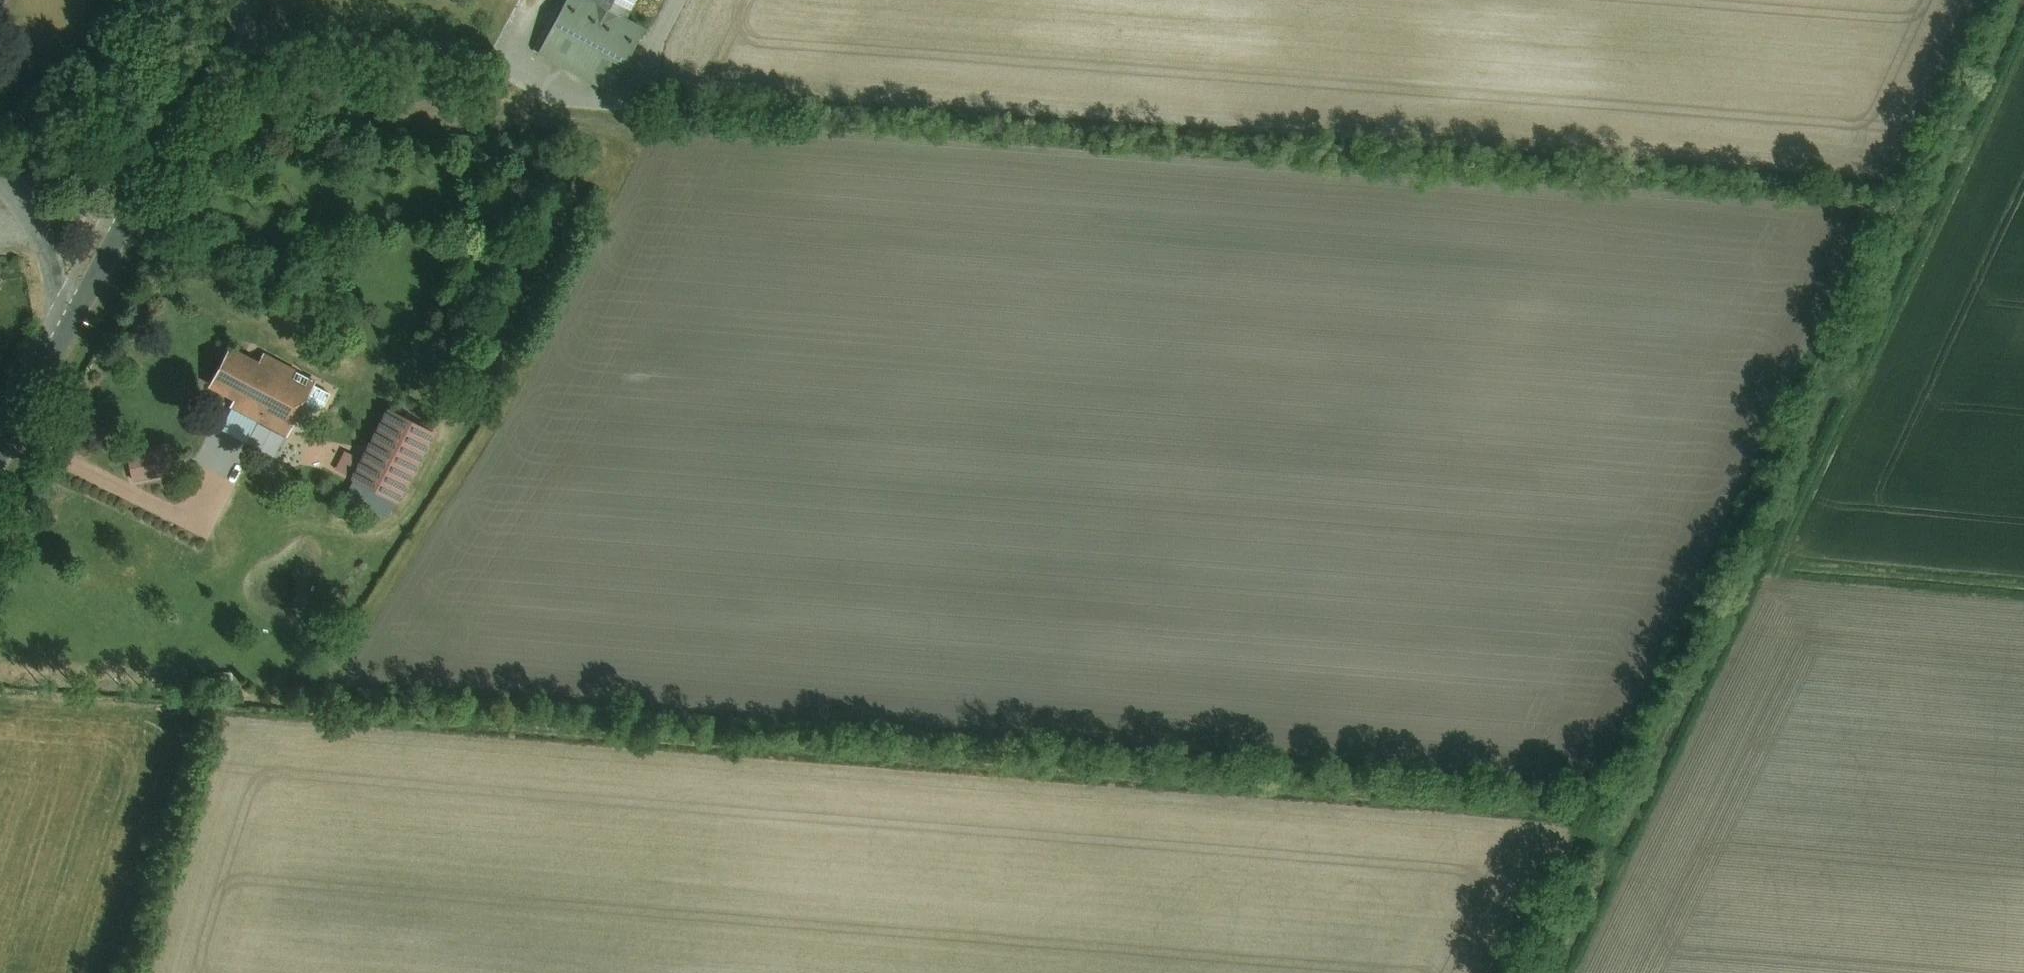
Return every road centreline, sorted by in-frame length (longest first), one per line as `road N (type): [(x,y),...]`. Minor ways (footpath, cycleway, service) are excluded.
road 1 (tertiary): [(116,221),(239,0)]
road 2 (unclassified): [(6,194),(34,239),(50,349)]
road 3 (tertiary): [(50,349),(116,221)]

